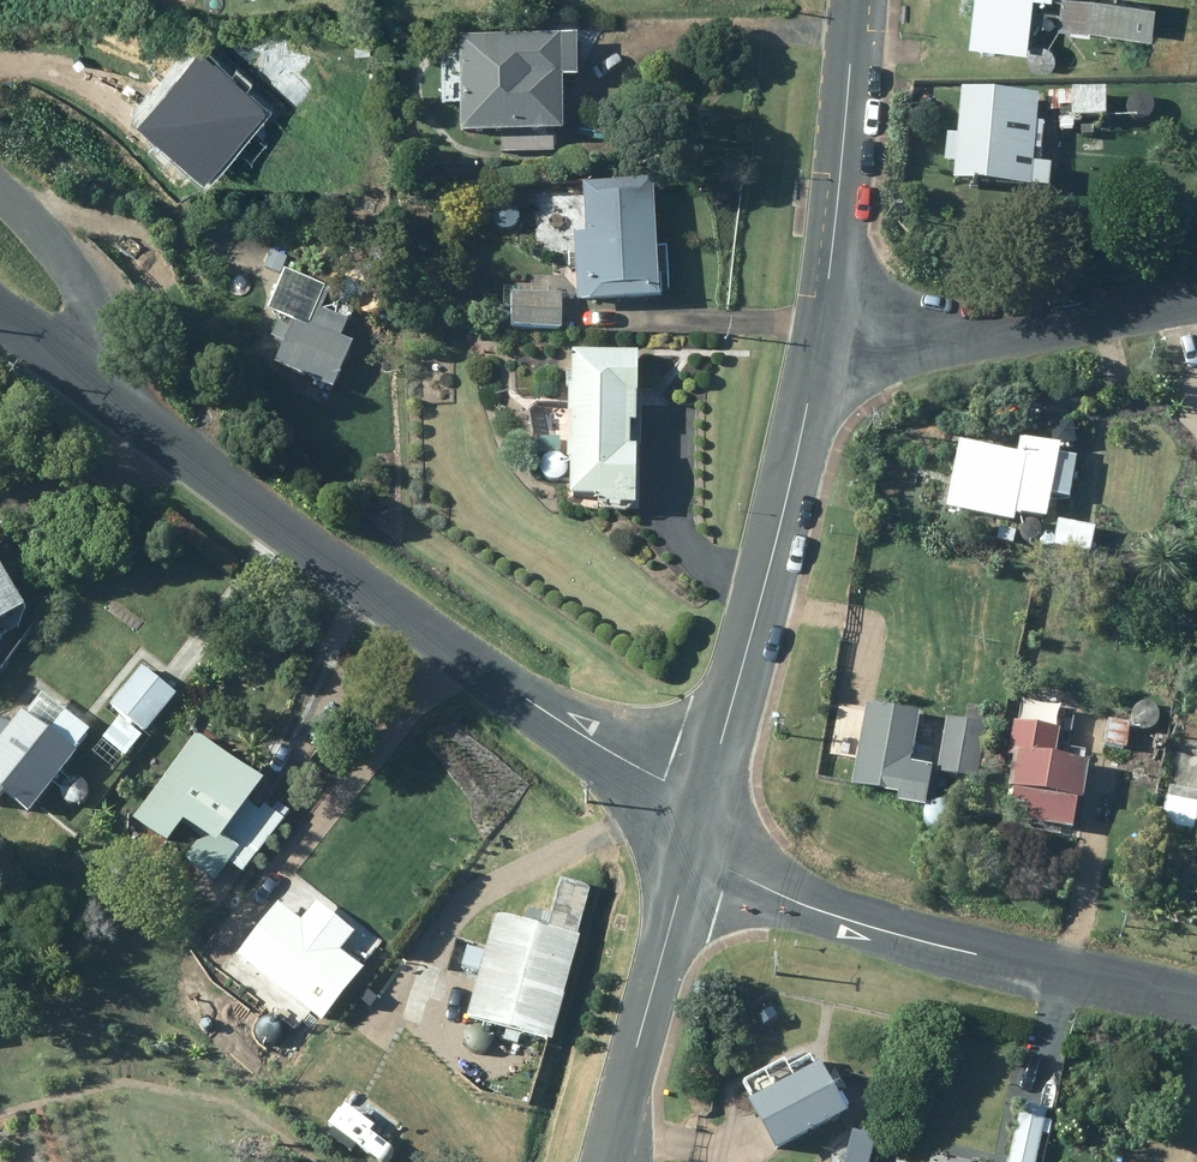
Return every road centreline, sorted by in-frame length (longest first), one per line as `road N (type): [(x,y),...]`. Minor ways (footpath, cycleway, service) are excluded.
road 1 (tertiary): [(90,383),(697,829)]
road 2 (residential): [(697,829),(770,885),(869,927),(1196,1001)]
road 3 (tertiary): [(822,335),(697,829)]
road 4 (residential): [(1196,297),(938,338),(822,335)]
road 5 (tertiary): [(697,829),(607,1161)]
road 6 (tertiary): [(856,0),(855,82),(822,335)]
road 7 (residential): [(90,383),(88,320),(60,255),(0,190)]

